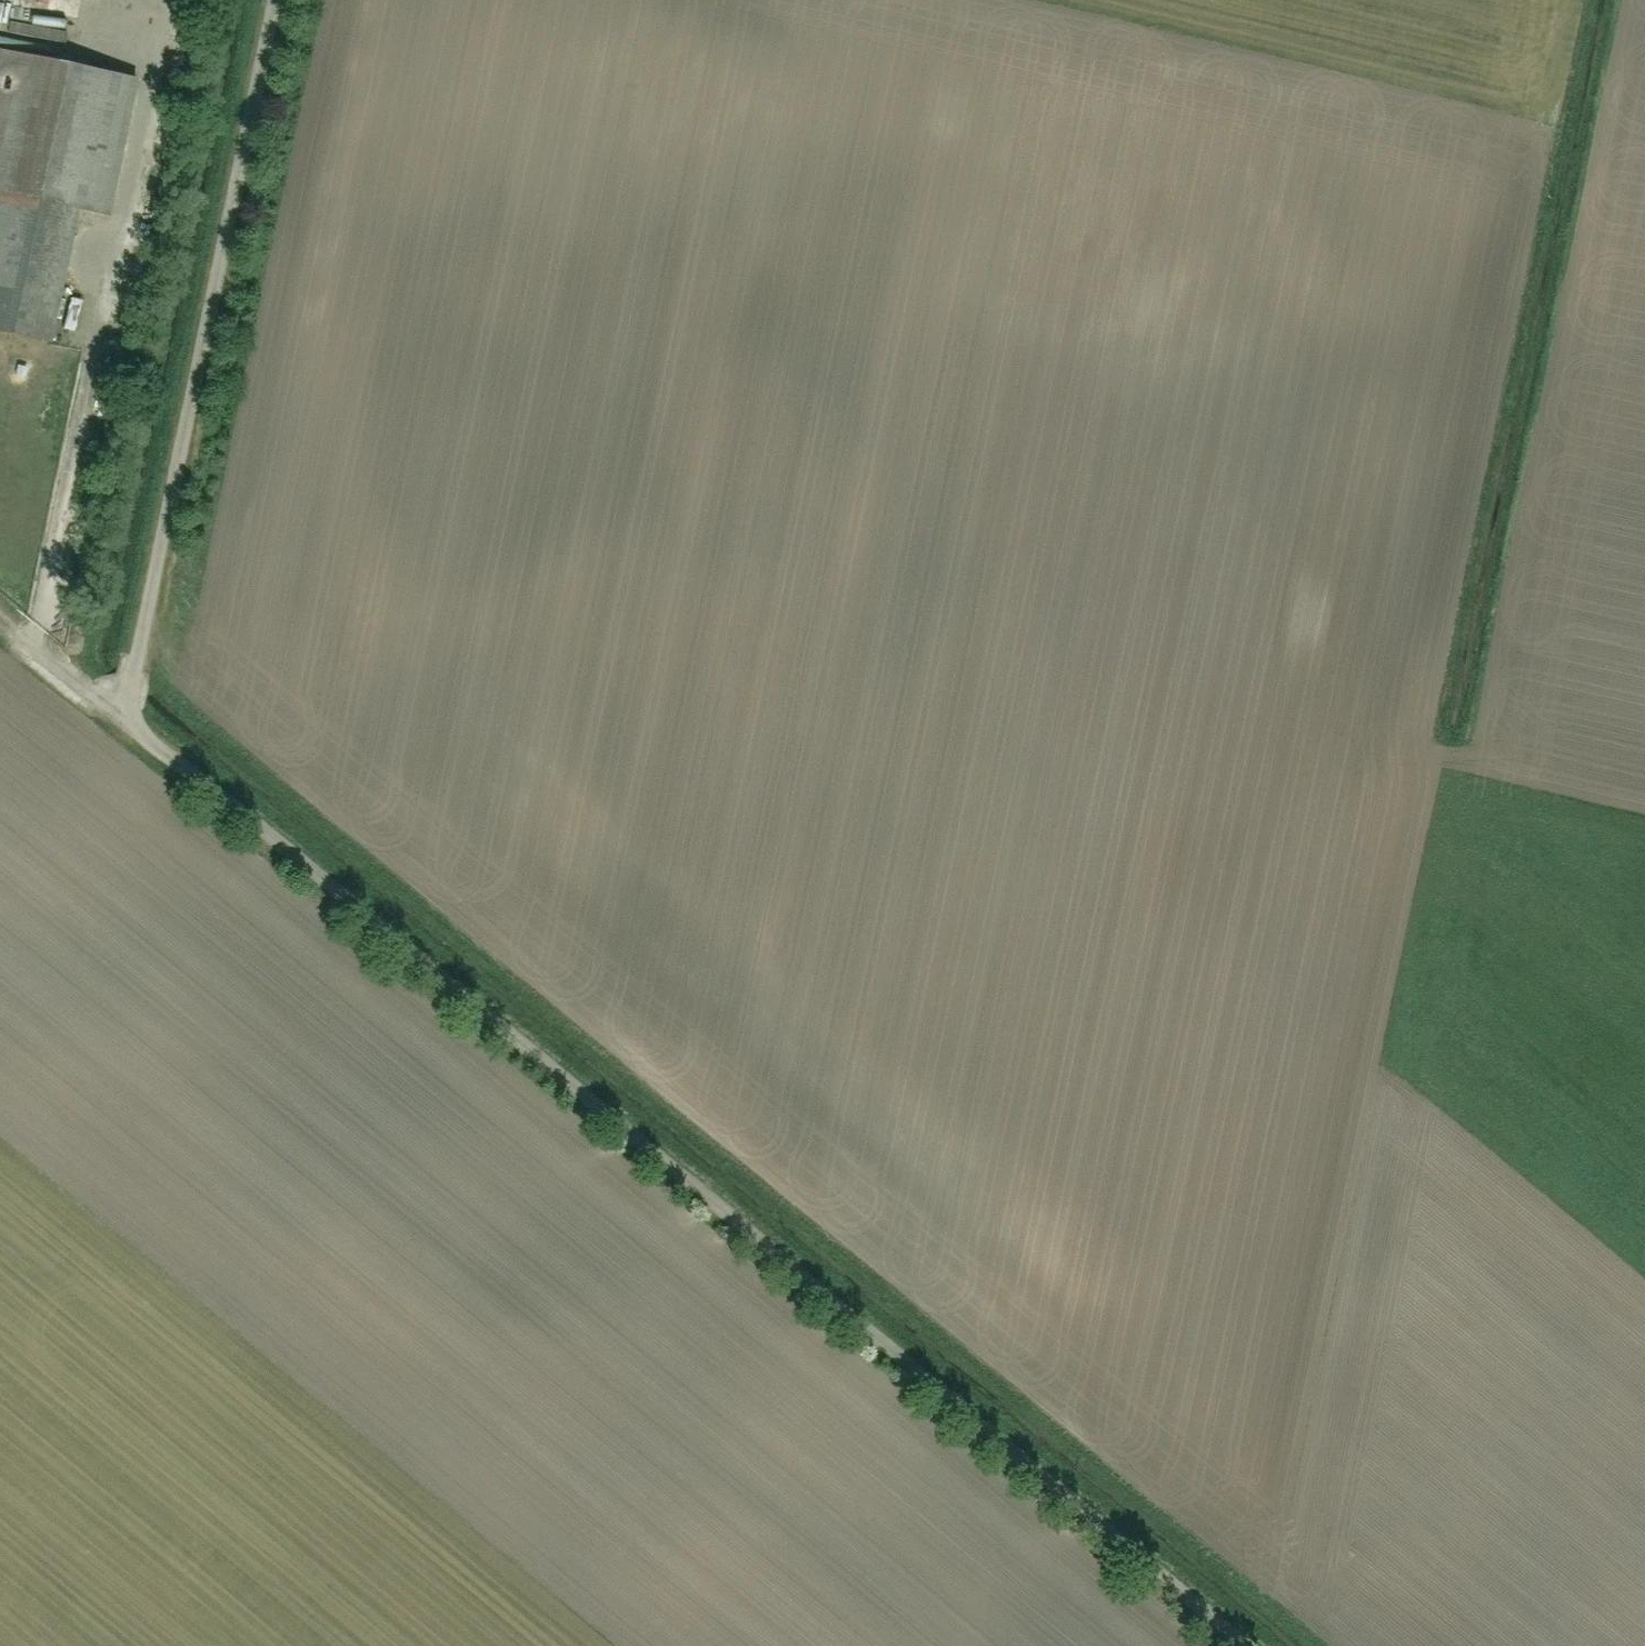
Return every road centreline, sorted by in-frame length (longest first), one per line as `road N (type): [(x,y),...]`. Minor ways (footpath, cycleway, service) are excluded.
road 1 (unclassified): [(1331,1645),(133,709)]
road 2 (unclassified): [(283,0),(133,709)]

